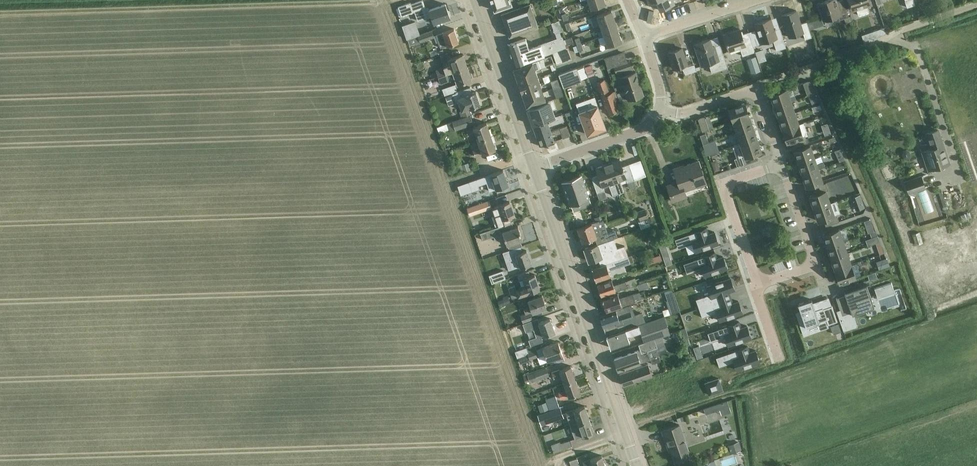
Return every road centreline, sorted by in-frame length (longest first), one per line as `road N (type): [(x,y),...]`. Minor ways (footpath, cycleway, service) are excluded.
road 1 (tertiary): [(638,465),(534,166)]
road 2 (residential): [(754,88),(976,3)]
road 3 (residential): [(816,263),(759,283),(723,182),(781,162)]
road 4 (track): [(551,460),(741,393)]
road 5 (tertiary): [(534,166),(475,0)]
road 6 (residential): [(534,166),(653,126),(665,113)]

